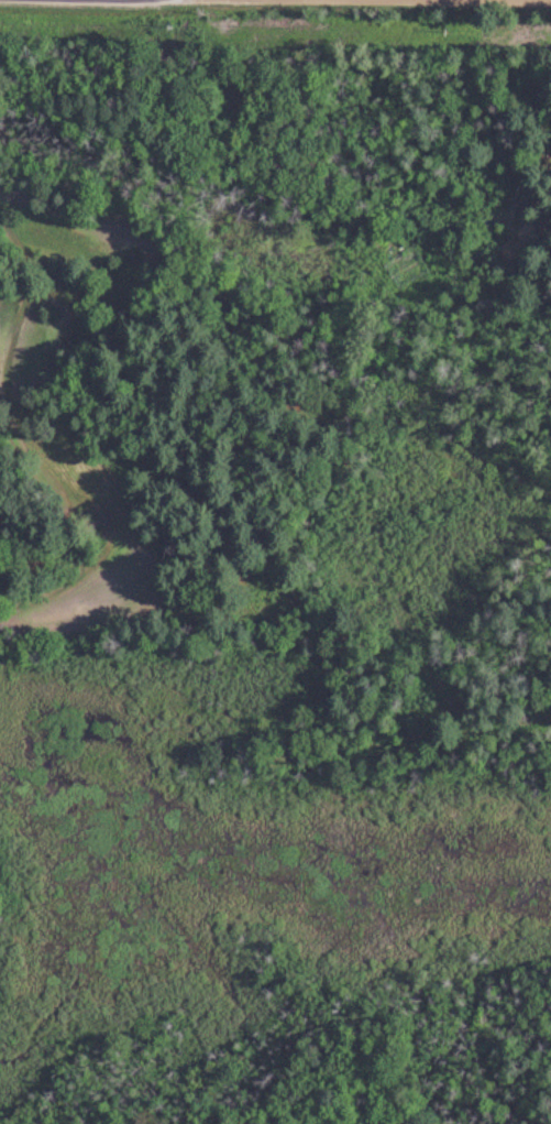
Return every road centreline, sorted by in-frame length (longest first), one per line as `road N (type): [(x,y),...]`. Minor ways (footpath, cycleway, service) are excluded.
road 1 (residential): [(384,0),(550,3)]

